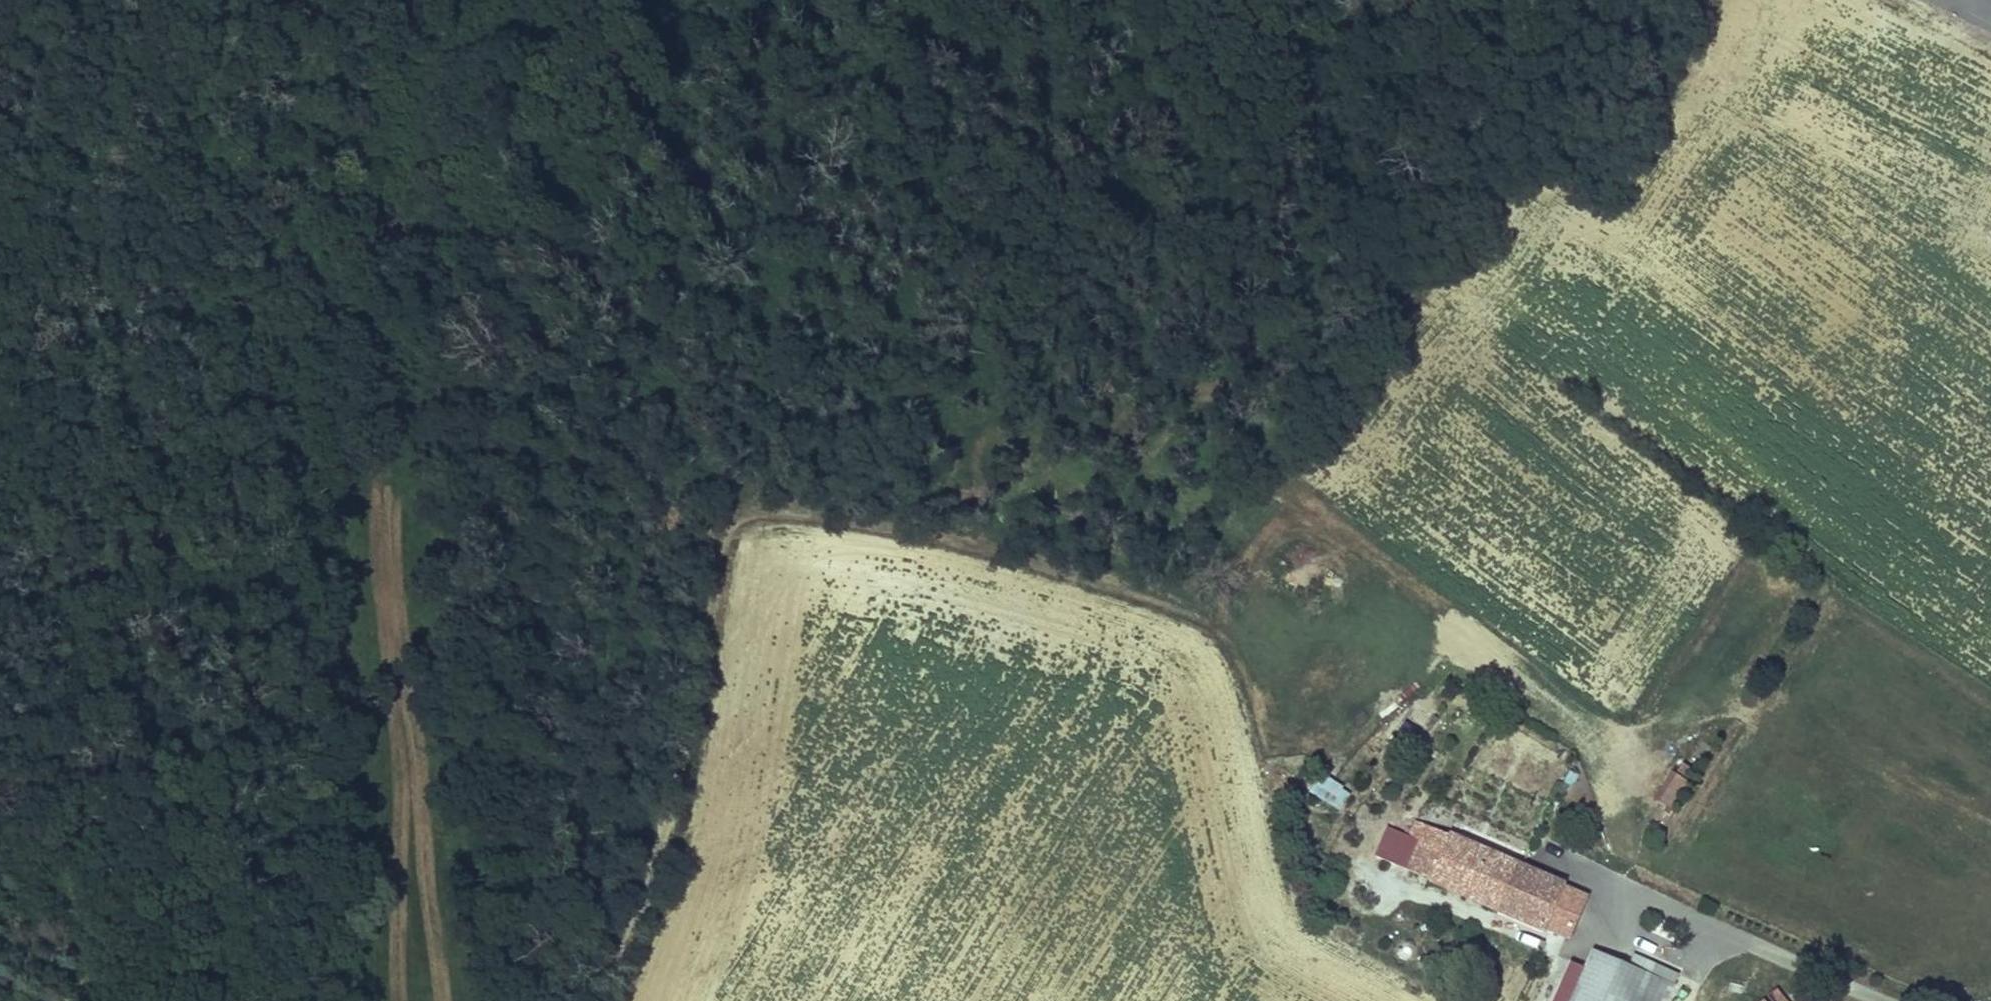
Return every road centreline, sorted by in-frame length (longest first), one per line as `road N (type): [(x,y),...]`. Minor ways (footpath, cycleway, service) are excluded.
road 1 (residential): [(1902,1000),(1608,882)]

